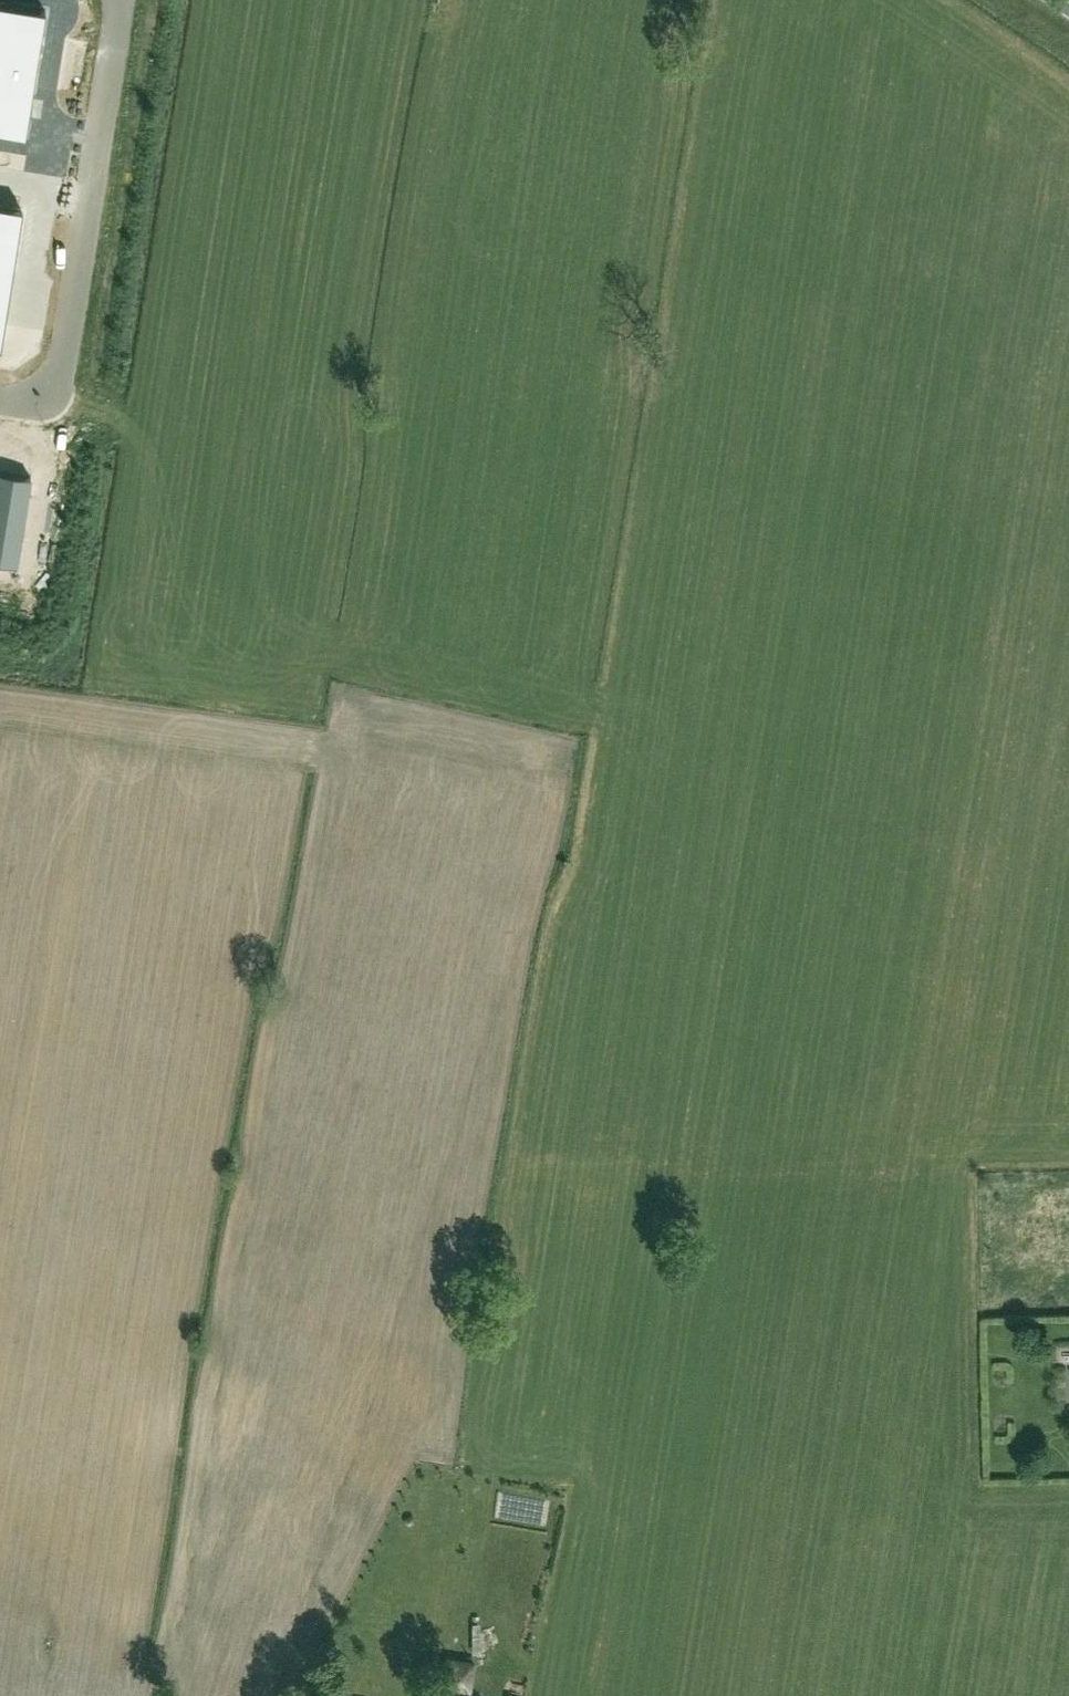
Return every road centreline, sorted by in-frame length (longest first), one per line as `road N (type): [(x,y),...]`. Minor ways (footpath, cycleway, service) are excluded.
road 1 (unclassified): [(121,0),(47,411),(0,403)]

